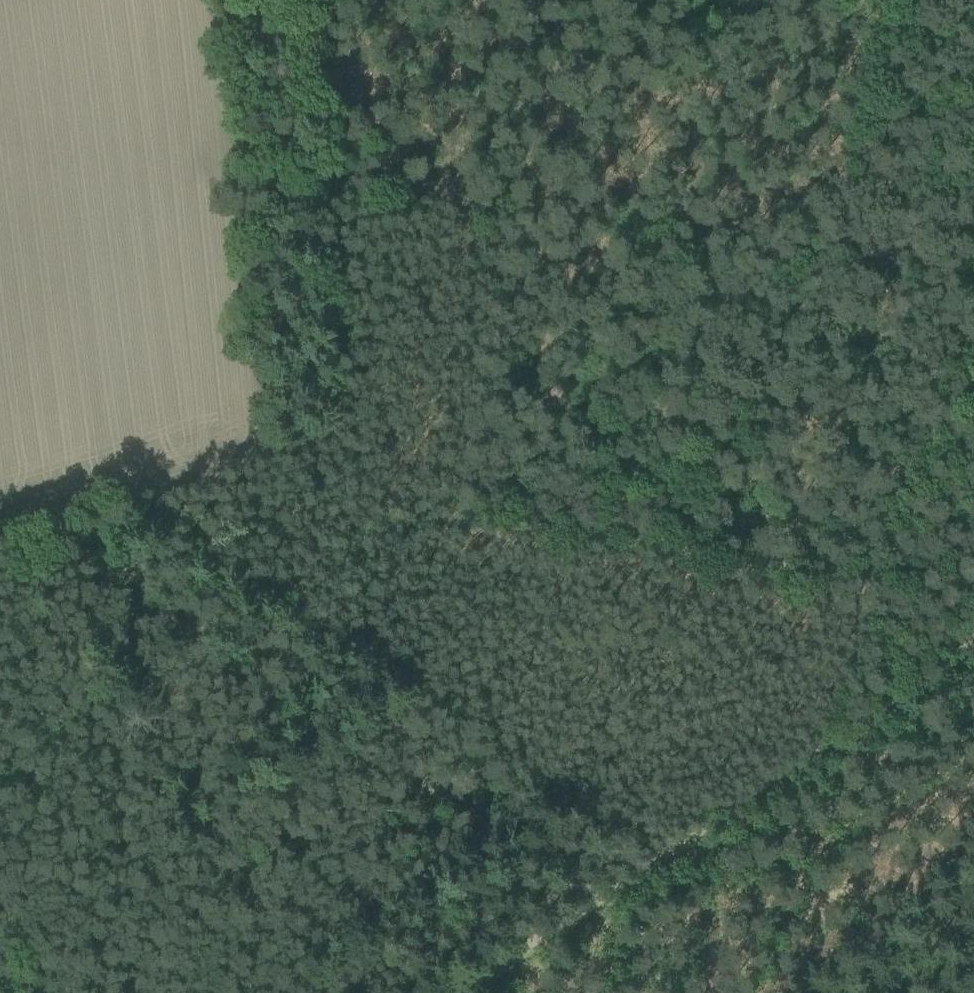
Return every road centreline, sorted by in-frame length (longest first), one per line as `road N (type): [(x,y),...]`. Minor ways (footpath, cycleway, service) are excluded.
road 1 (track): [(973,628),(899,707),(458,992)]

